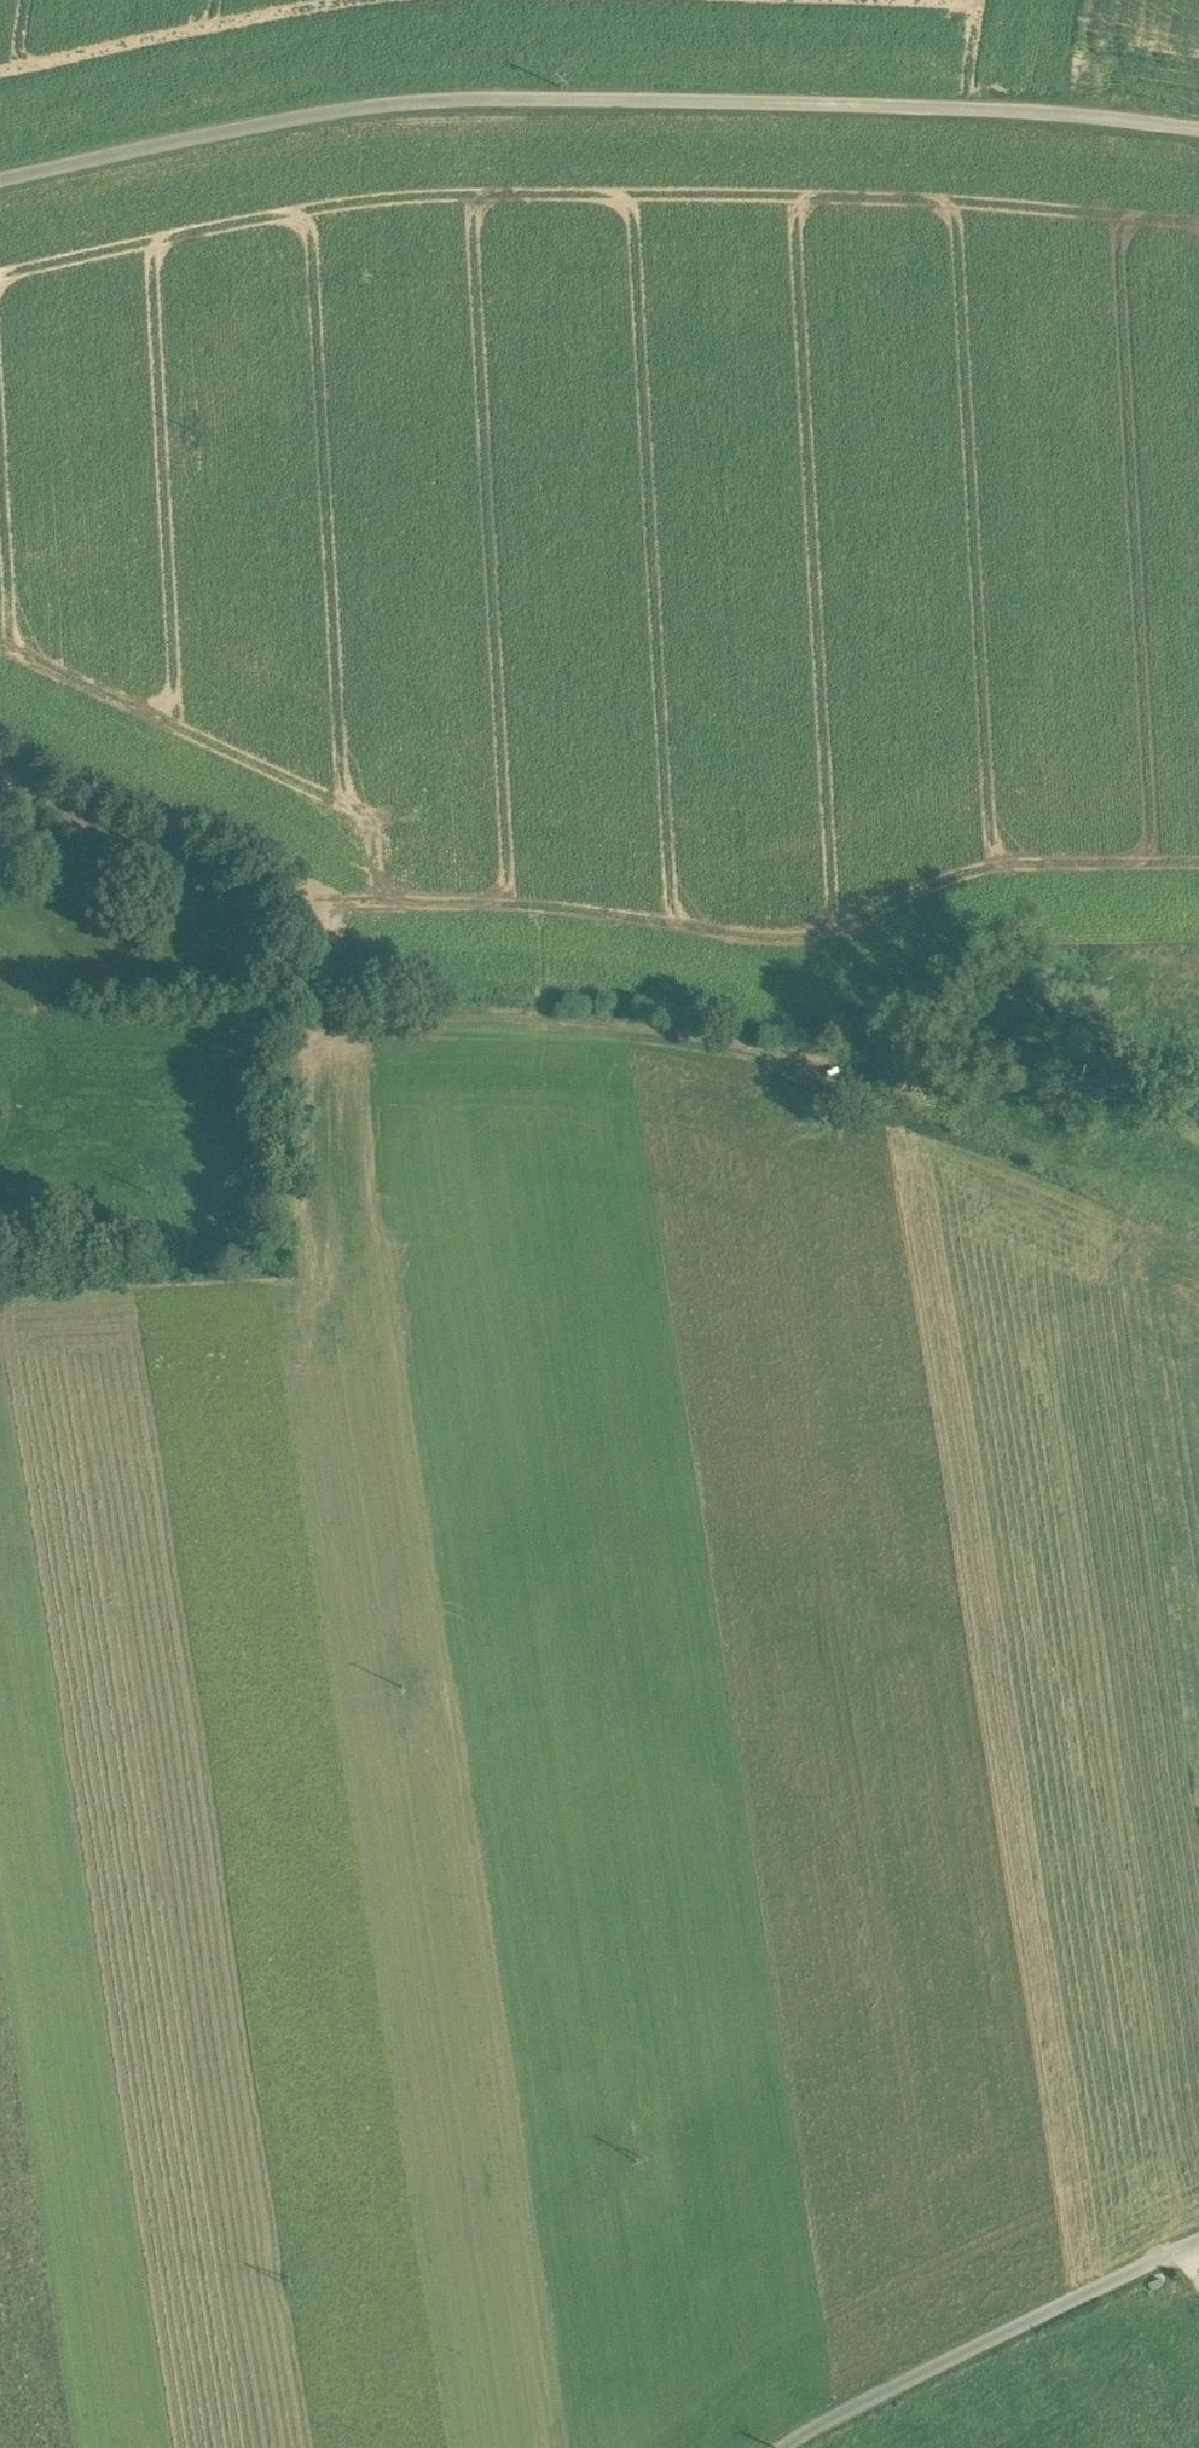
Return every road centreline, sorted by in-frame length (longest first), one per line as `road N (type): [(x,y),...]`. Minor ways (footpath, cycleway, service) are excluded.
road 1 (unclassified): [(0,181),(326,112),(477,100),(704,102),(1198,138)]
road 2 (residential): [(1198,2242),(906,2380),(788,2447)]

